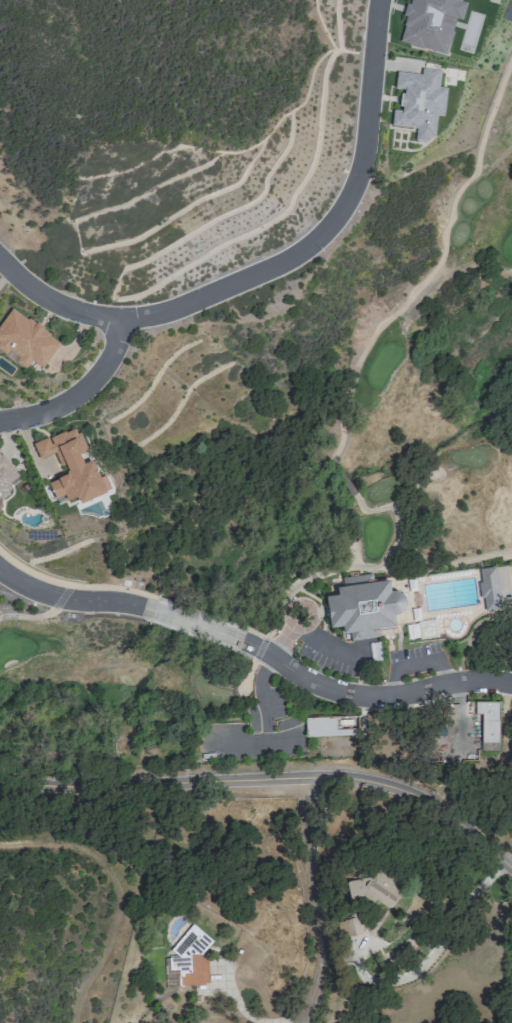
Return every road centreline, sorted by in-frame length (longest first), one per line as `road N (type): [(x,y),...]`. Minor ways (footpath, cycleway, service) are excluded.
road 1 (residential): [(0,262),(37,292),(116,320),(252,291),(336,220),(358,183),(370,140),(377,0)]
road 2 (residential): [(511,872),(451,816),(378,784),(290,780),(46,793),(0,787)]
road 3 (residential): [(241,644),(336,695),(390,698),(482,683),(511,689)]
road 4 (residential): [(290,780),(306,800),(322,949),(303,1022)]
road 5 (residential): [(0,424),(77,397),(107,356),(116,320)]
road 6 (residential): [(0,574),(67,603),(141,610)]

